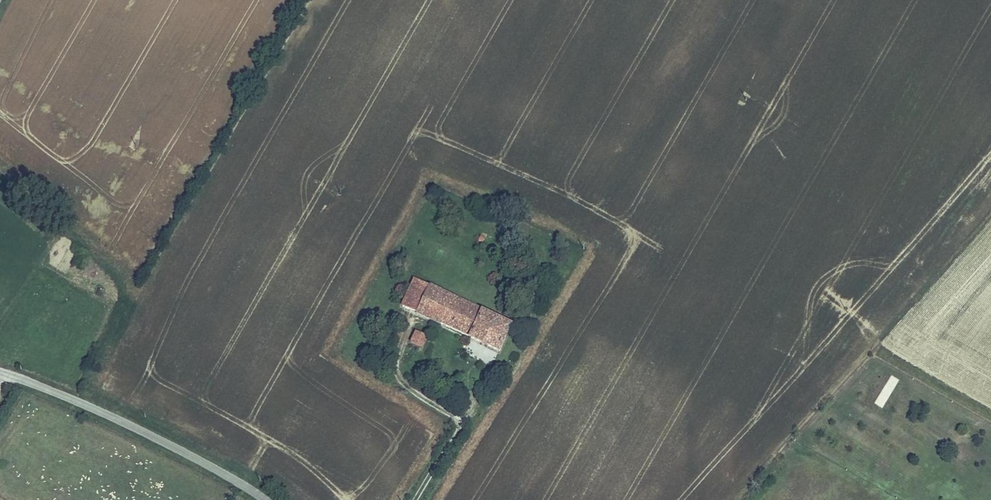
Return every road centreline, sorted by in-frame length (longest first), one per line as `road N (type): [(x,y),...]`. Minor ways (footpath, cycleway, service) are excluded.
road 1 (unclassified): [(0,372),(94,407),(266,499)]

